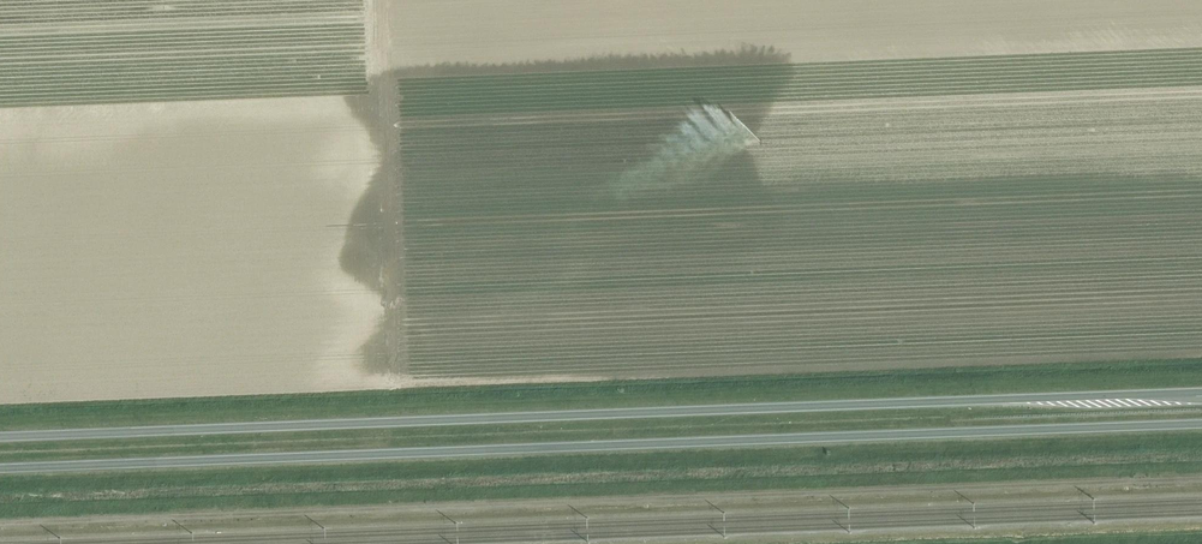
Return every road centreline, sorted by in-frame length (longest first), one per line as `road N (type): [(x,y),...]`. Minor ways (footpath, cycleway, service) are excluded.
road 1 (trunk): [(0,468),(1201,422)]
road 2 (track): [(0,523),(1201,479)]
road 3 (trunk): [(1201,393),(0,436)]

